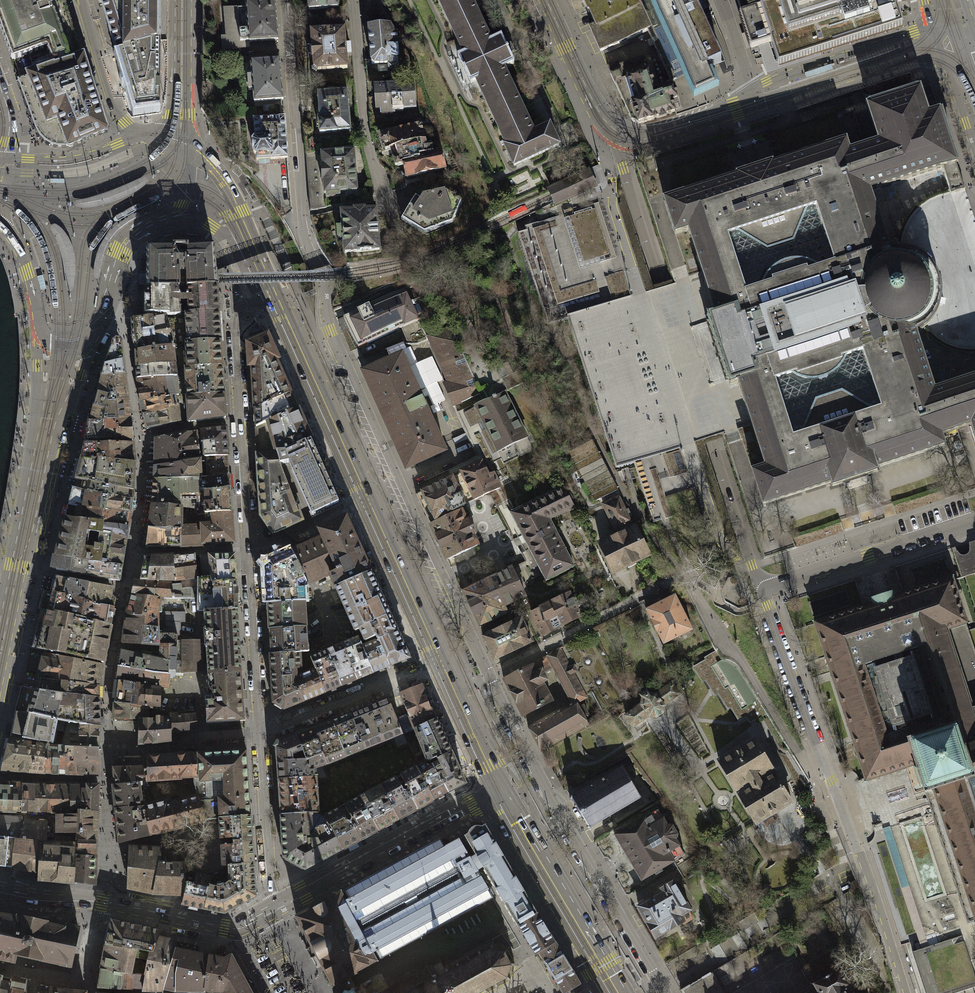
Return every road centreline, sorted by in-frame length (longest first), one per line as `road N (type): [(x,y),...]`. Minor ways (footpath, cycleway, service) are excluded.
road 1 (residential): [(664,992),(491,679),(330,332),(326,286),(302,221),(287,0)]
road 2 (tertiary): [(622,134),(623,167),(662,285),(644,324),(671,408),(711,438),(762,591)]
road 3 (residential): [(265,288),(235,319),(260,732)]
road 4 (residential): [(762,591),(906,992)]
road 5 (tertiary): [(265,288),(433,663)]
road 6 (tertiary): [(0,889),(101,900),(237,930),(273,909)]
road 7 (tertiary): [(273,909),(493,791)]
road 8 (tertiary): [(47,422),(0,654)]
road 9 (tertiary): [(493,791),(611,992)]
road 10 (tertiary): [(762,591),(974,521)]
road 11 (residential): [(353,0),(363,121),(391,215)]
road 12 (tertiary): [(933,27),(786,74),(767,83),(754,103)]
road 13 (residential): [(433,663),(260,732)]
road 14 (residential): [(260,732),(273,909)]
road 15 (tertiary): [(546,0),(597,108),(622,134)]
road 16 (tertiary): [(143,135),(117,111),(84,0)]
road 17 (tertiary): [(143,135),(81,158),(4,165)]
road 18 (tertiary): [(433,663),(493,791)]
road 19 (tertiary): [(94,338),(121,252),(162,222)]
road 20 (tertiary): [(178,140),(183,0)]
road 21 (tertiary): [(622,134),(667,131),(754,103)]
road 22 (primary): [(933,27),(974,152)]
road 23 (tertiary): [(247,246),(228,186),(178,140)]

